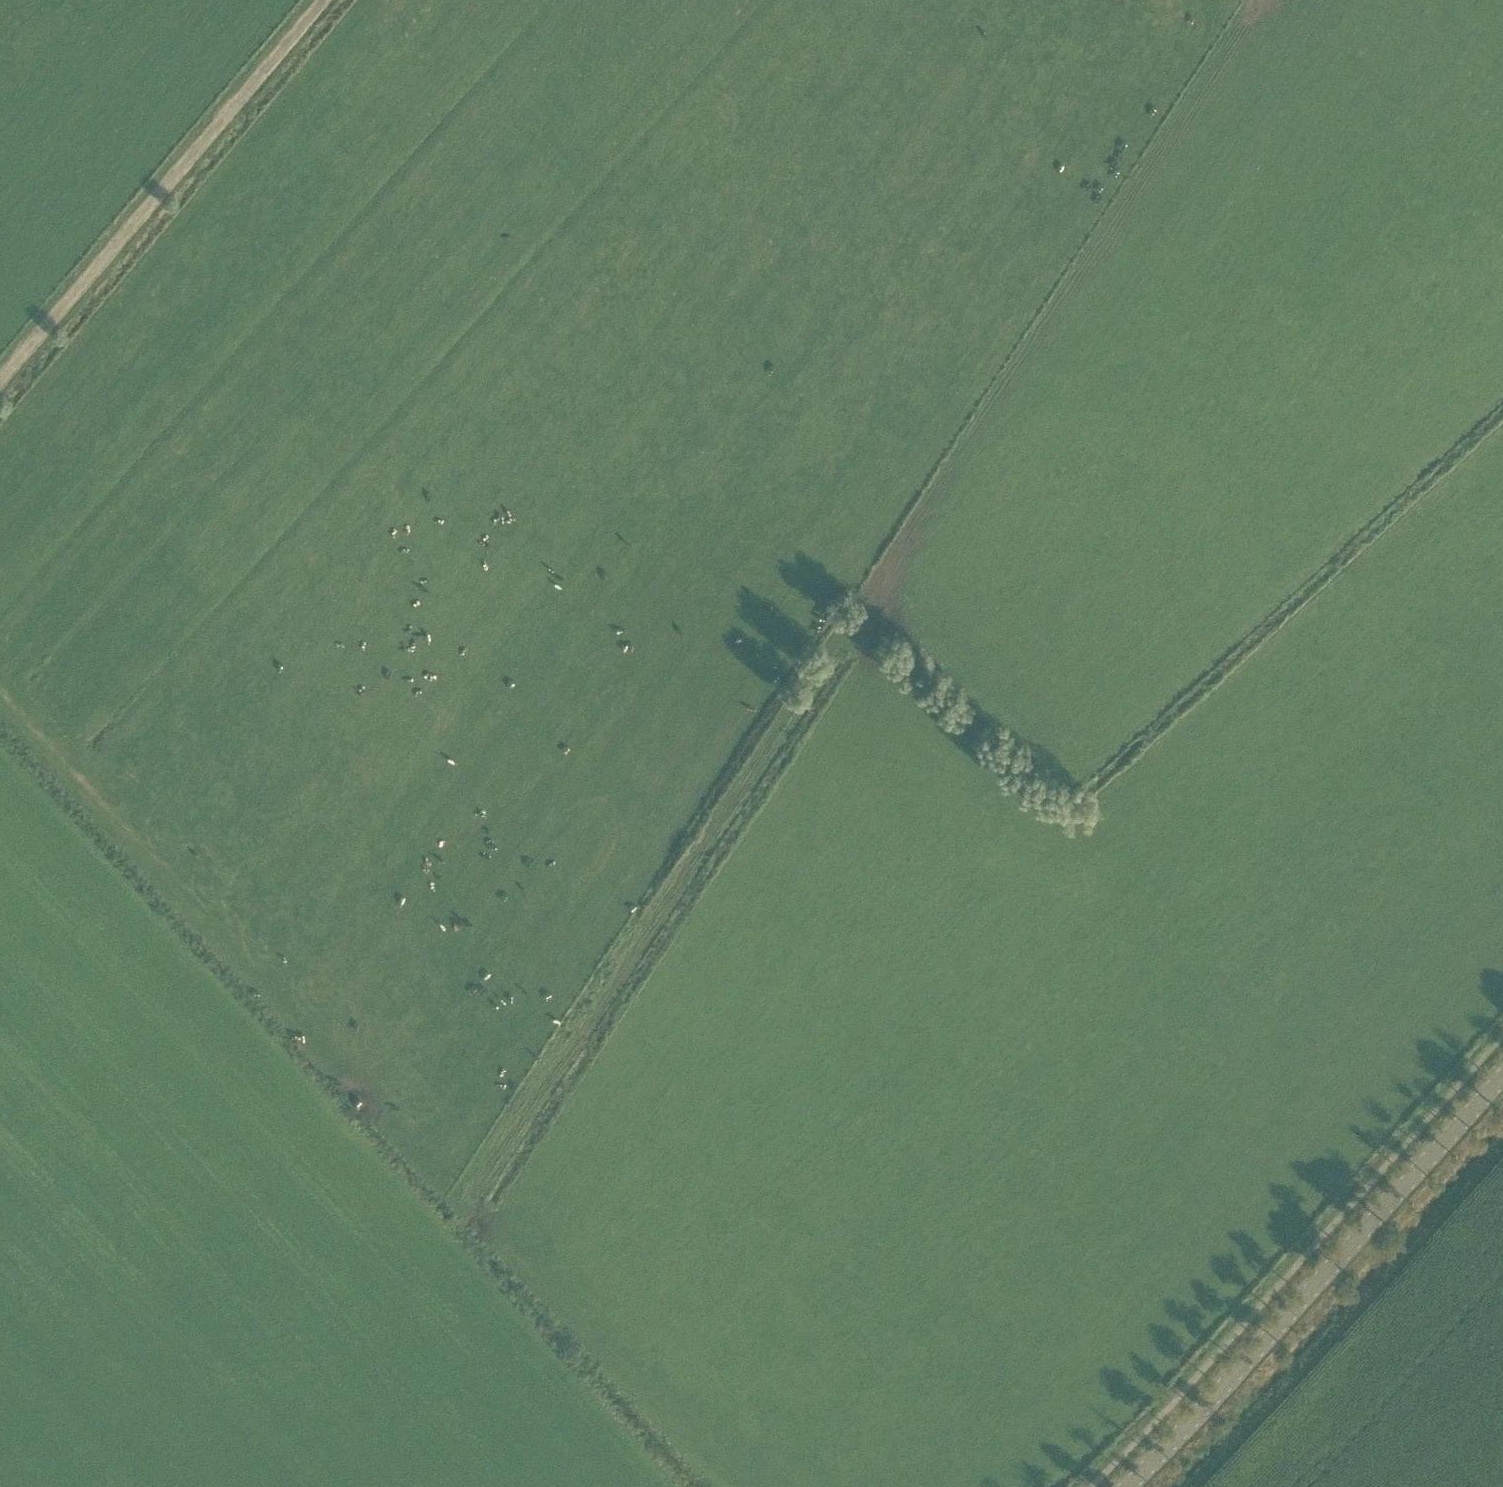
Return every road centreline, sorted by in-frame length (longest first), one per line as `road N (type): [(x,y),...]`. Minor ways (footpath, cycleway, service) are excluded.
road 1 (tertiary): [(1118,1486),(1187,1423),(1502,1069)]
road 2 (track): [(0,382),(320,0)]

